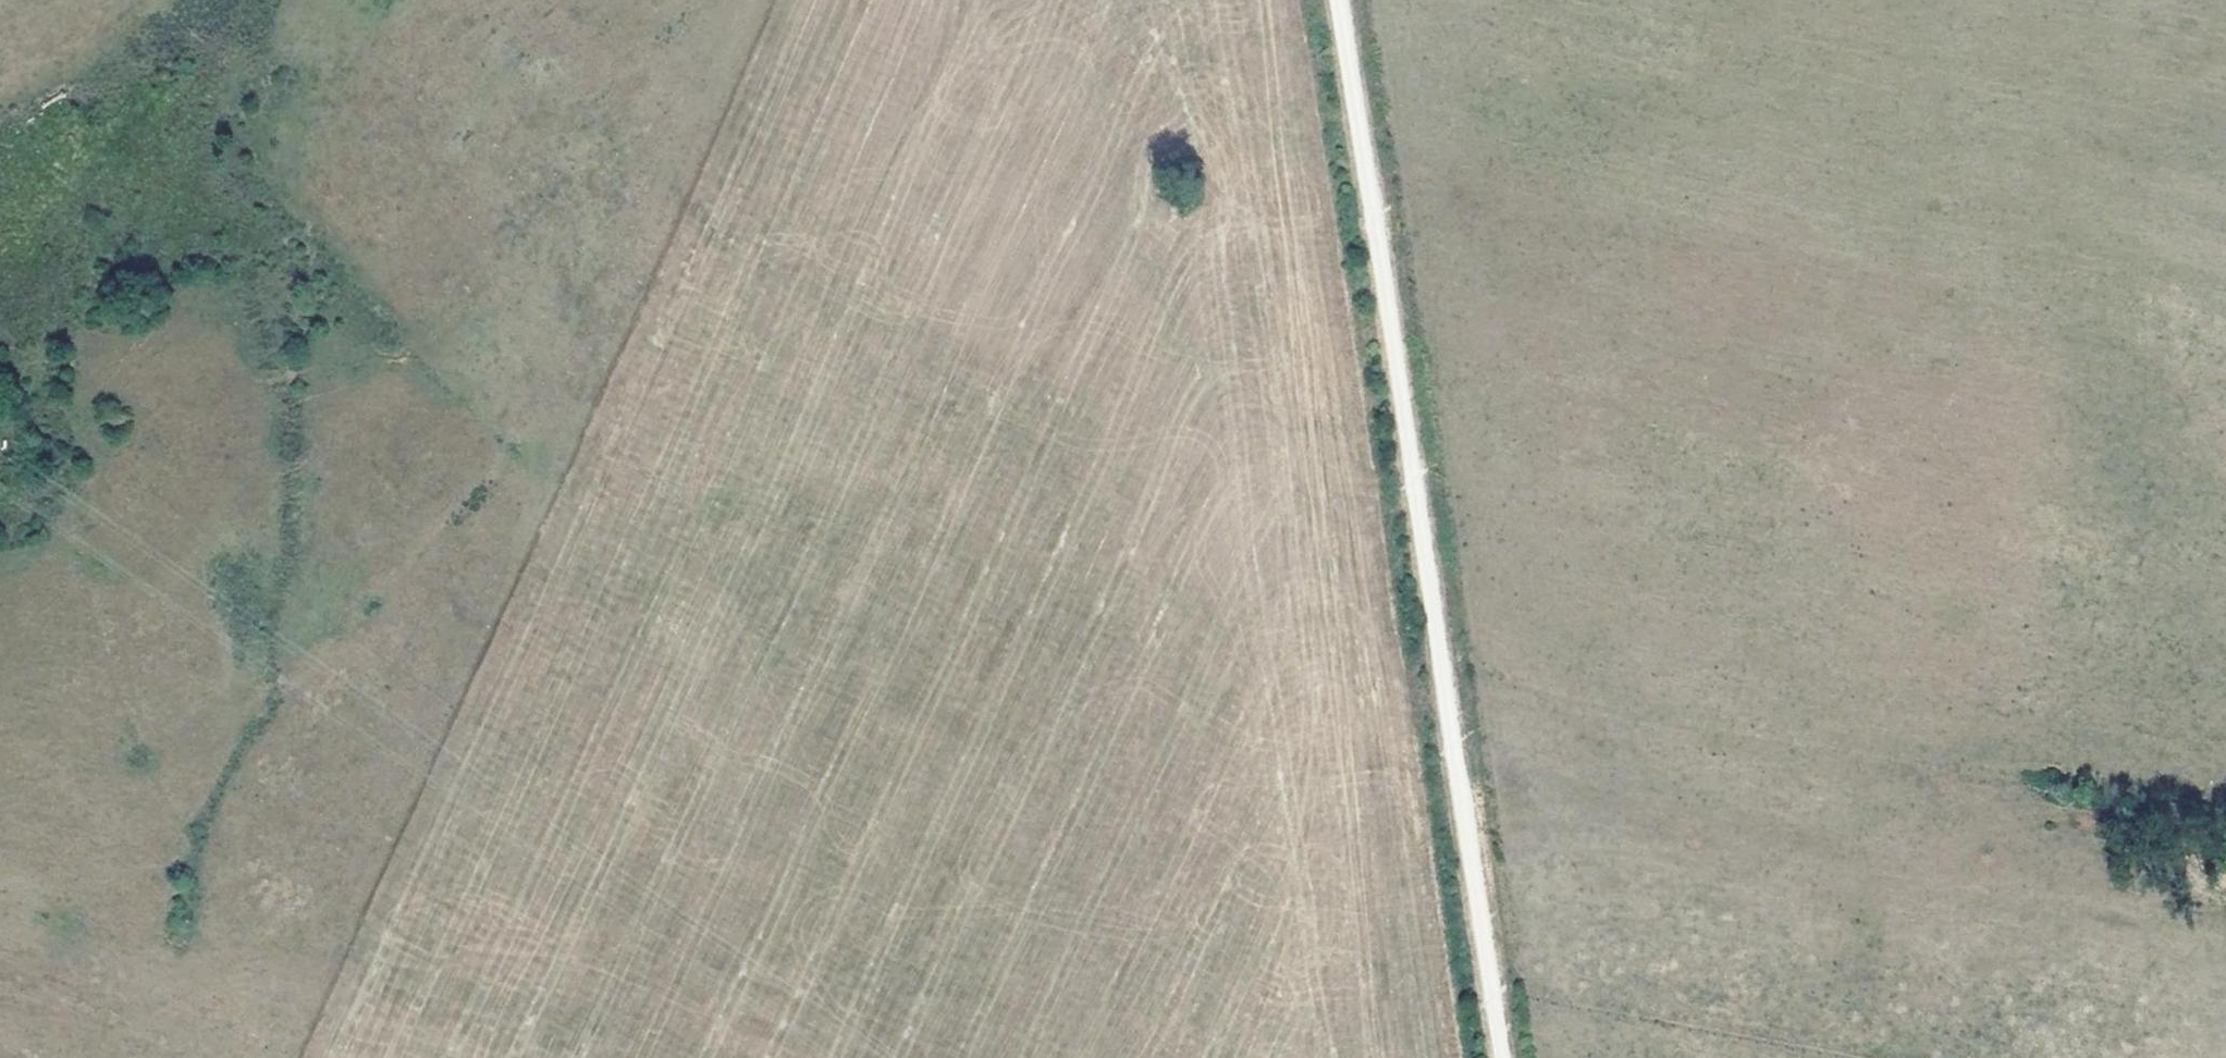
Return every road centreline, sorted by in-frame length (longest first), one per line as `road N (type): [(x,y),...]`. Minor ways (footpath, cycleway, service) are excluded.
road 1 (track): [(1349,0),(1506,1057)]

